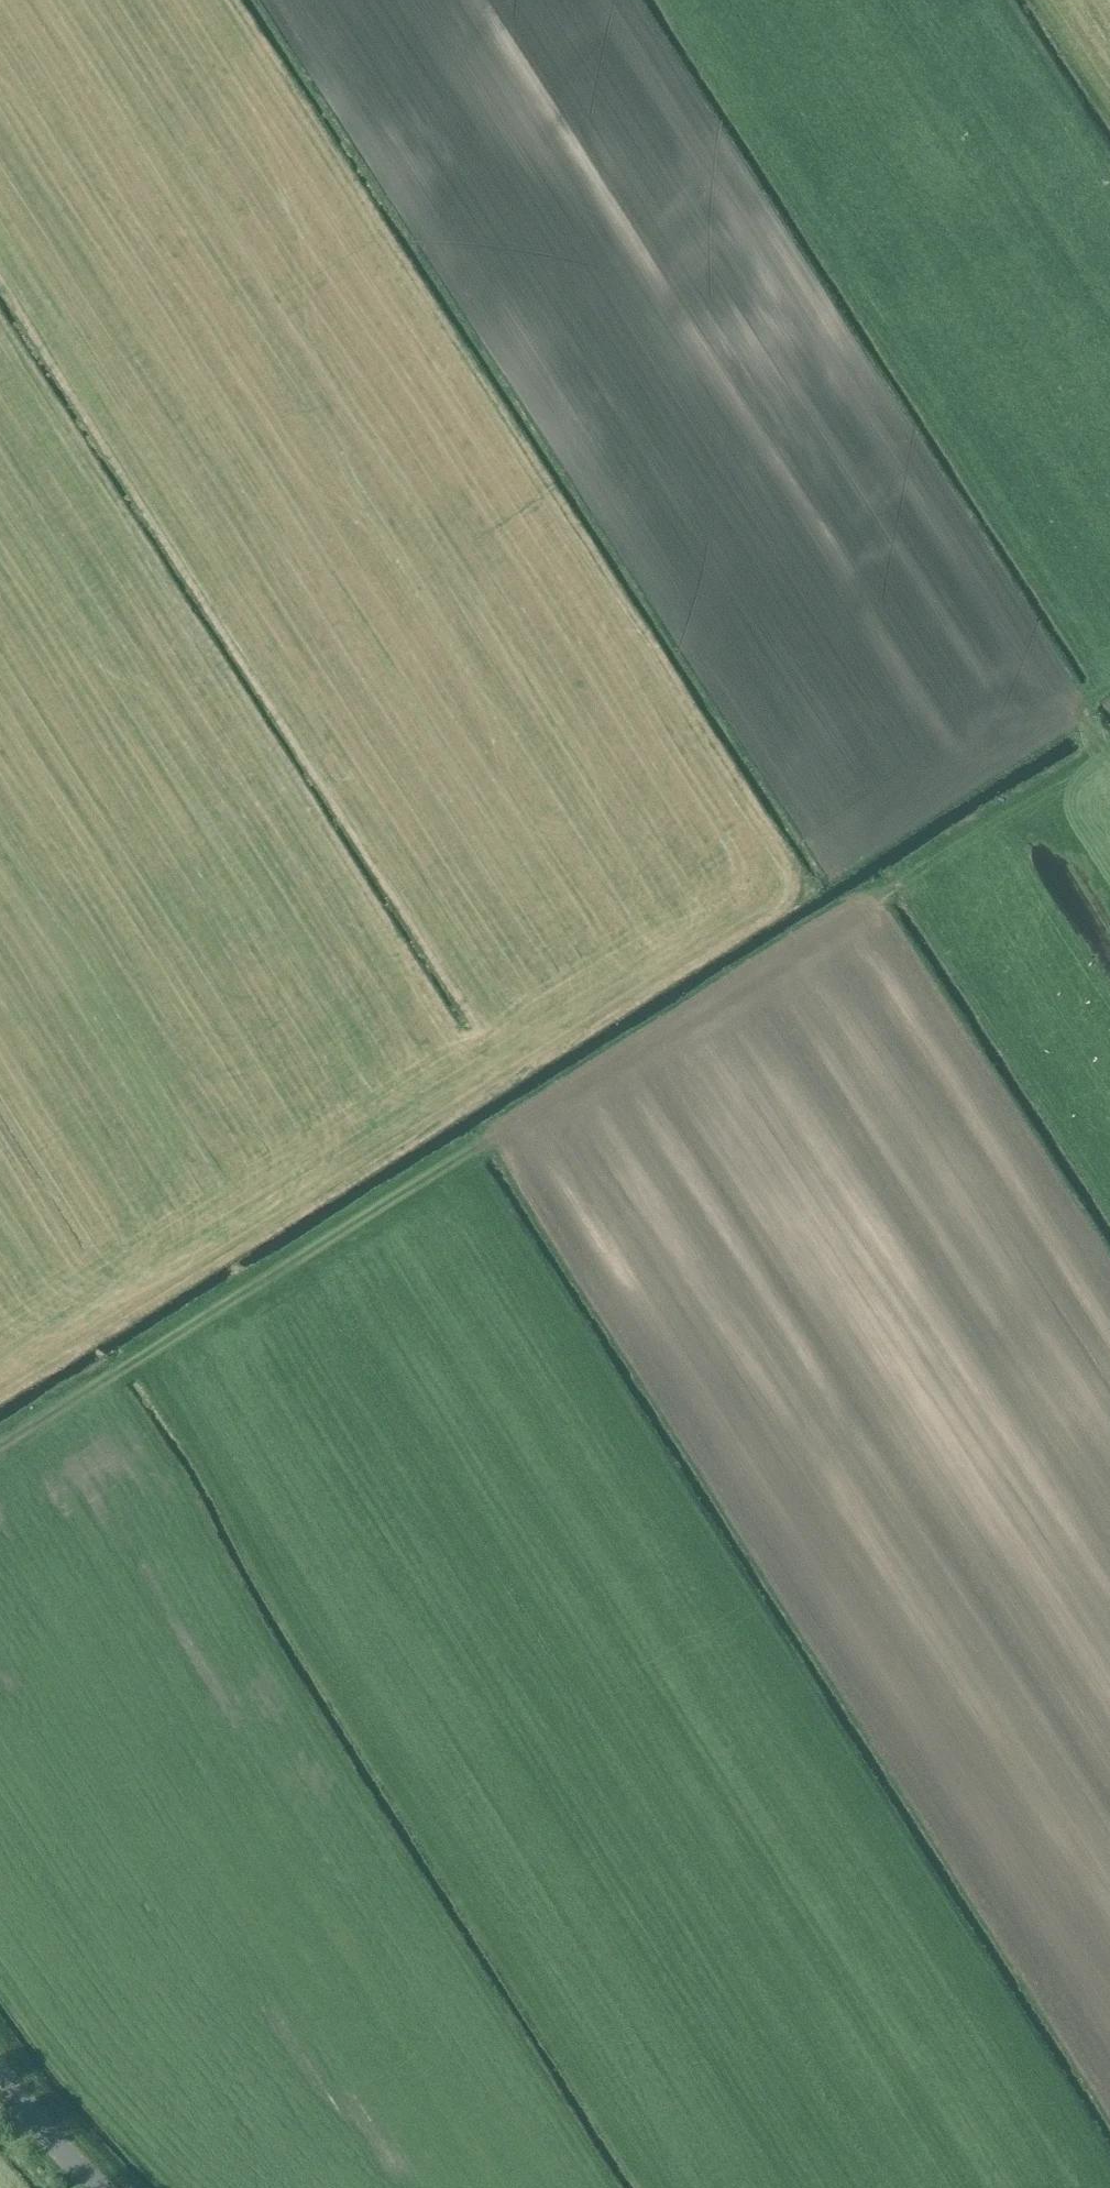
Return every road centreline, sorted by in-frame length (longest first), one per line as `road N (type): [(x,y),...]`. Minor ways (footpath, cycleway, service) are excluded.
road 1 (tertiary): [(0,2082),(93,2187)]

